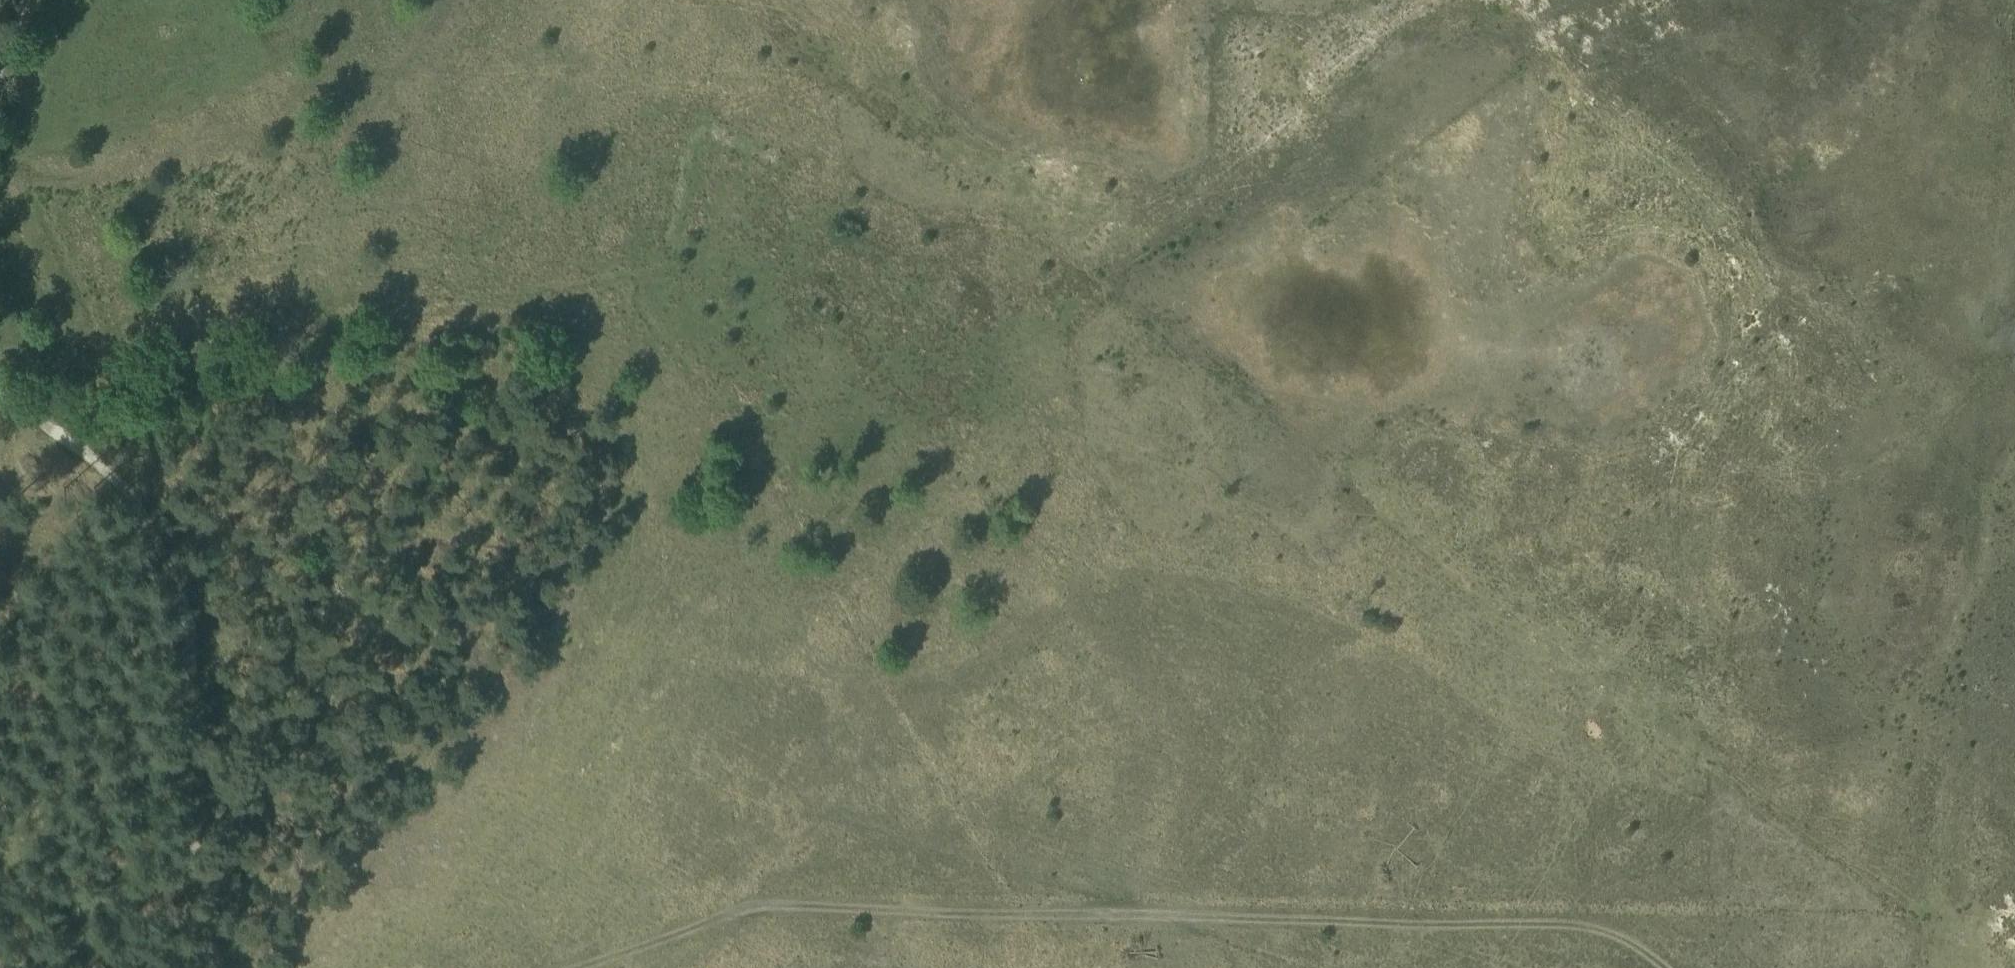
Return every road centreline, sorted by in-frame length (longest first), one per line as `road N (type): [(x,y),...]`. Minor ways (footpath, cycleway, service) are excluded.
road 1 (track): [(206,967),(173,776),(190,670),(184,581),(138,489),(0,387)]

